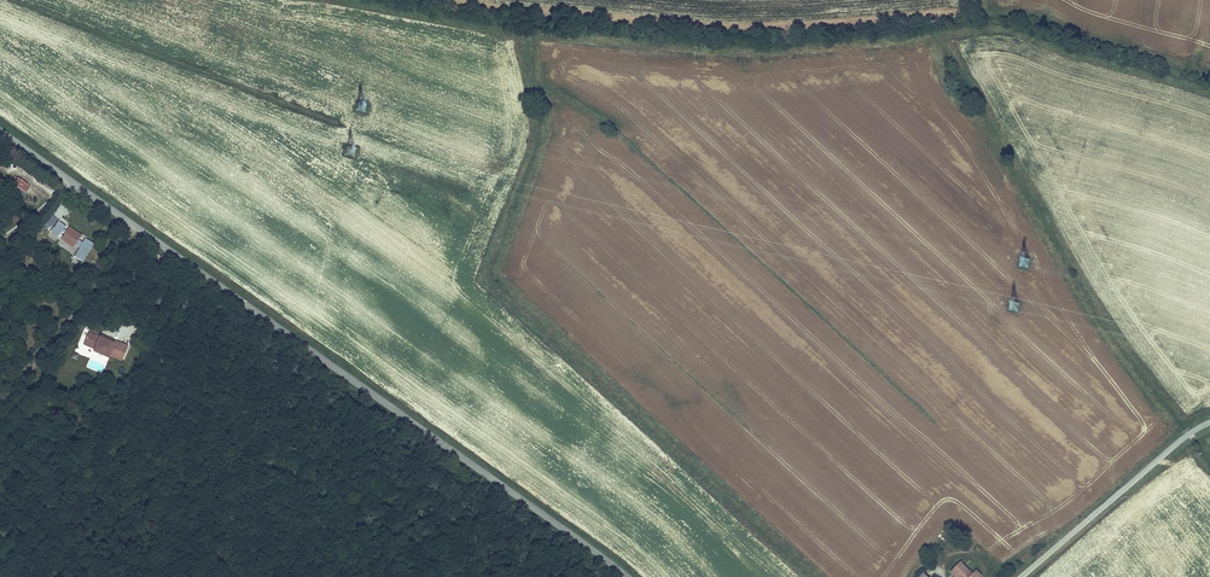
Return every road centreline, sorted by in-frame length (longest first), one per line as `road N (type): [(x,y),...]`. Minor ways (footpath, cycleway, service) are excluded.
road 1 (tertiary): [(626,576),(0,131)]
road 2 (tertiary): [(1209,422),(1020,576)]

